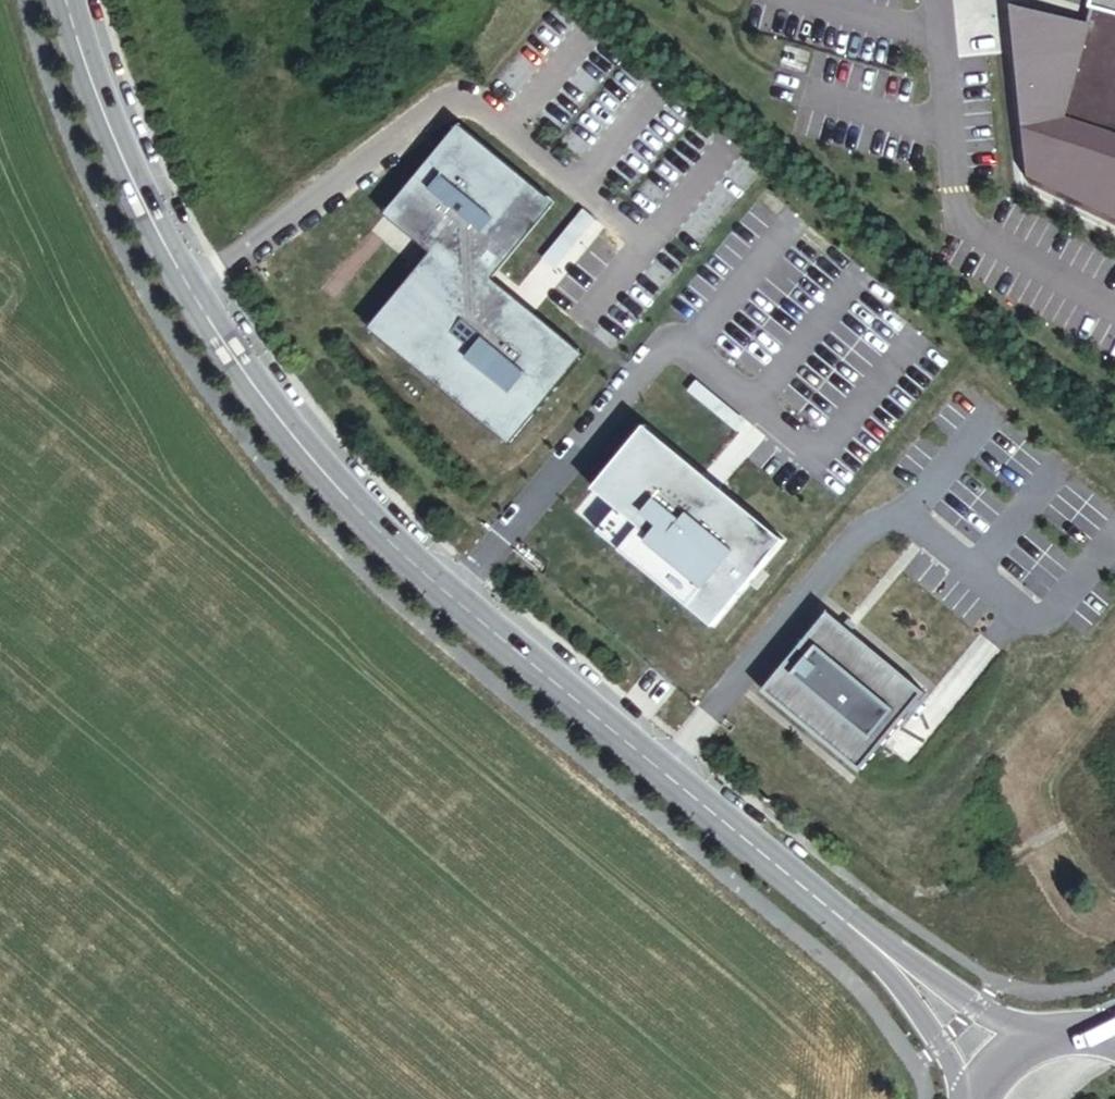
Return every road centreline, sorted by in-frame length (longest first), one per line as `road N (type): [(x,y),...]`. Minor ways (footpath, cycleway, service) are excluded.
road 1 (unclassified): [(70,0),(126,166),(192,292),(303,448),(452,593),(906,971)]
road 2 (unclassified): [(1055,1041),(906,971)]
road 3 (unclassified): [(906,971),(970,1098)]

